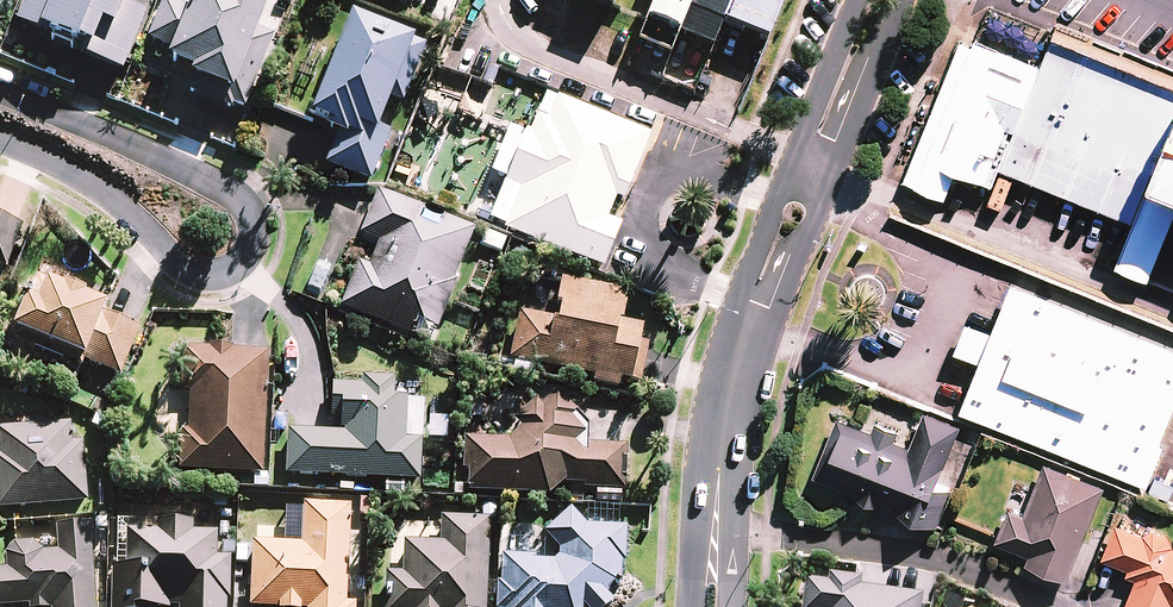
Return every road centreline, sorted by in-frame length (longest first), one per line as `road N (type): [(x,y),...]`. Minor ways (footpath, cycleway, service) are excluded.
road 1 (residential): [(0,93),(231,193),(255,226),(248,258),(211,280),(193,277),(120,202),(0,141)]
road 2 (tertiary): [(717,531),(727,391),(748,301),(808,158)]
road 3 (tertiary): [(897,0),(835,139),(808,158)]
road 4 (tertiary): [(808,158),(805,125),(852,0)]

